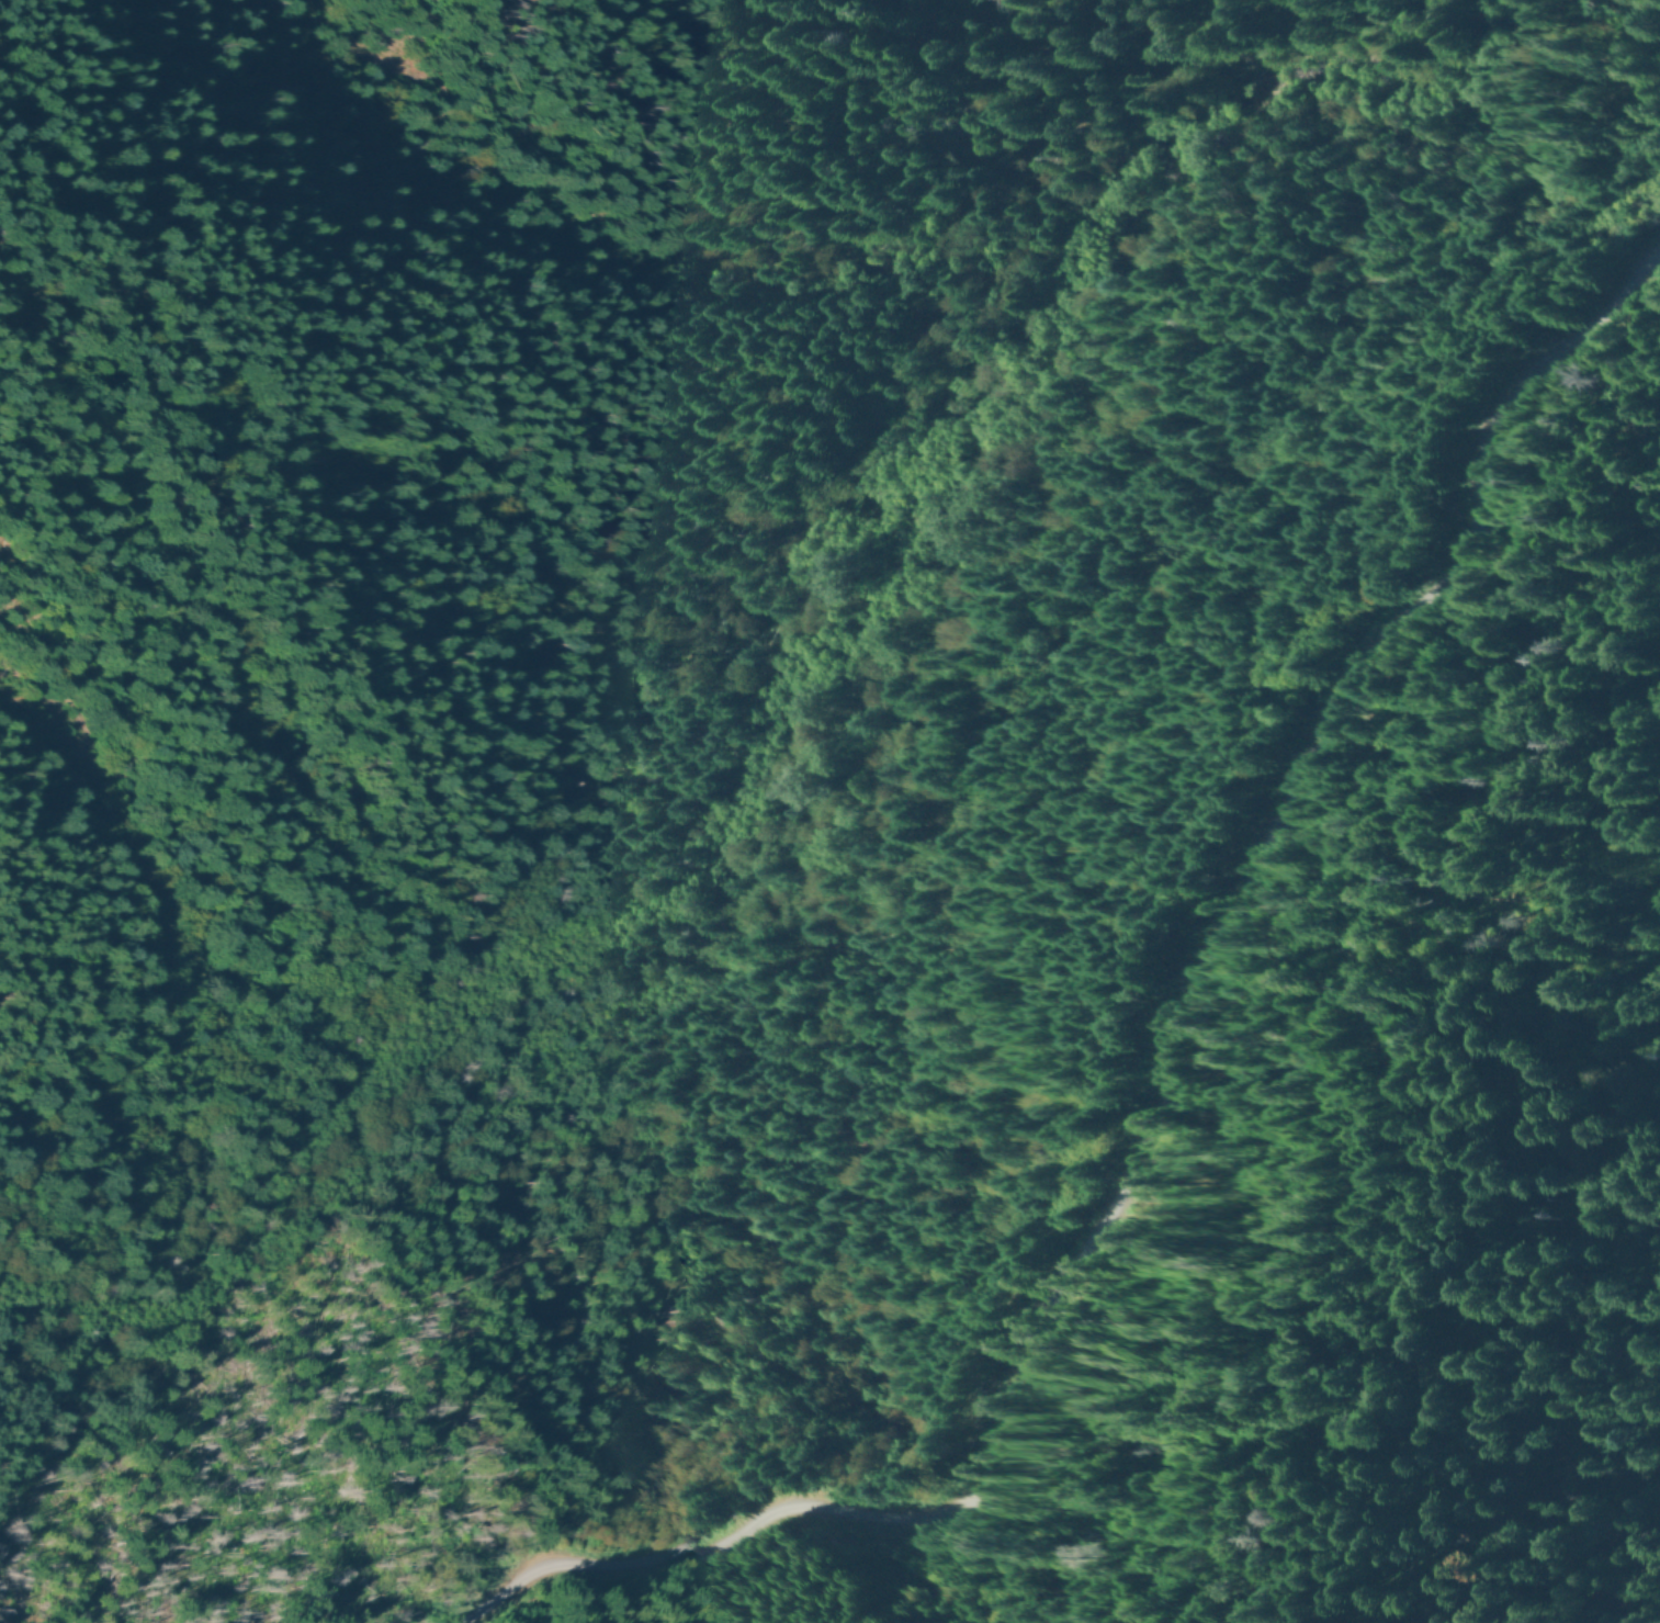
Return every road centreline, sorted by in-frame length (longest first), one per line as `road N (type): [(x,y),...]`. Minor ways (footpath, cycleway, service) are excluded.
road 1 (residential): [(477,1622),(549,1577),(686,1557),(761,1514),(816,1506),(944,1509),(974,1491),(1048,1326),(1110,1222),(1172,1023),(1240,868),(1346,662),(1369,627),(1422,598),(1439,576),(1507,404),(1659,261)]

